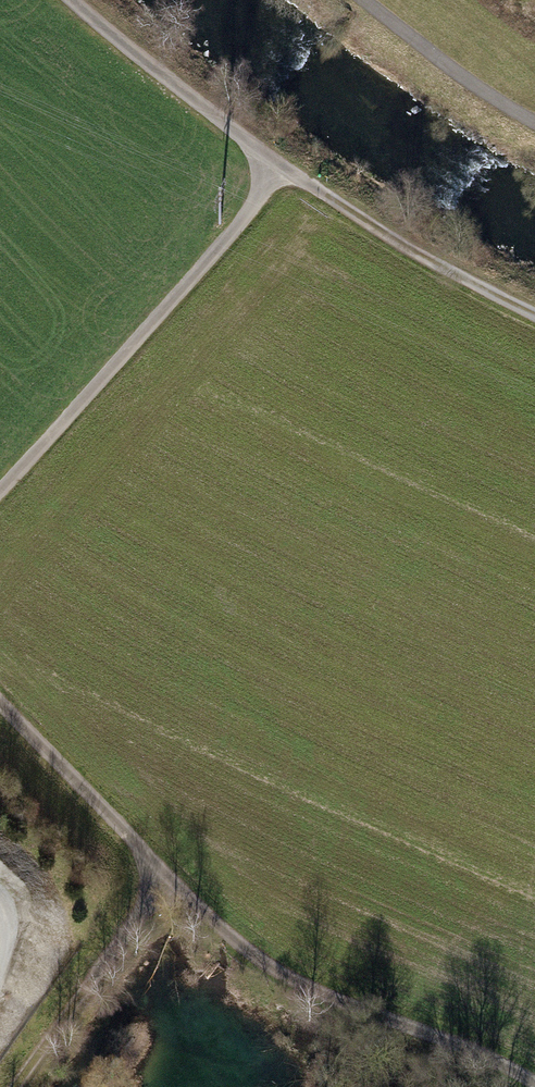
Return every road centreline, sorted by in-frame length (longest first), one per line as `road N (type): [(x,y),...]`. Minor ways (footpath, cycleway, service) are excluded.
road 1 (track): [(529,1086),(447,1044),(280,981),(157,877)]
road 2 (track): [(0,483),(277,172)]
road 3 (track): [(534,324),(277,172)]
road 4 (track): [(277,172),(75,0)]
road 5 (track): [(157,877),(8,1086)]
road 6 (track): [(157,877),(0,715)]
road 7 (track): [(366,0),(479,92),(534,121)]

